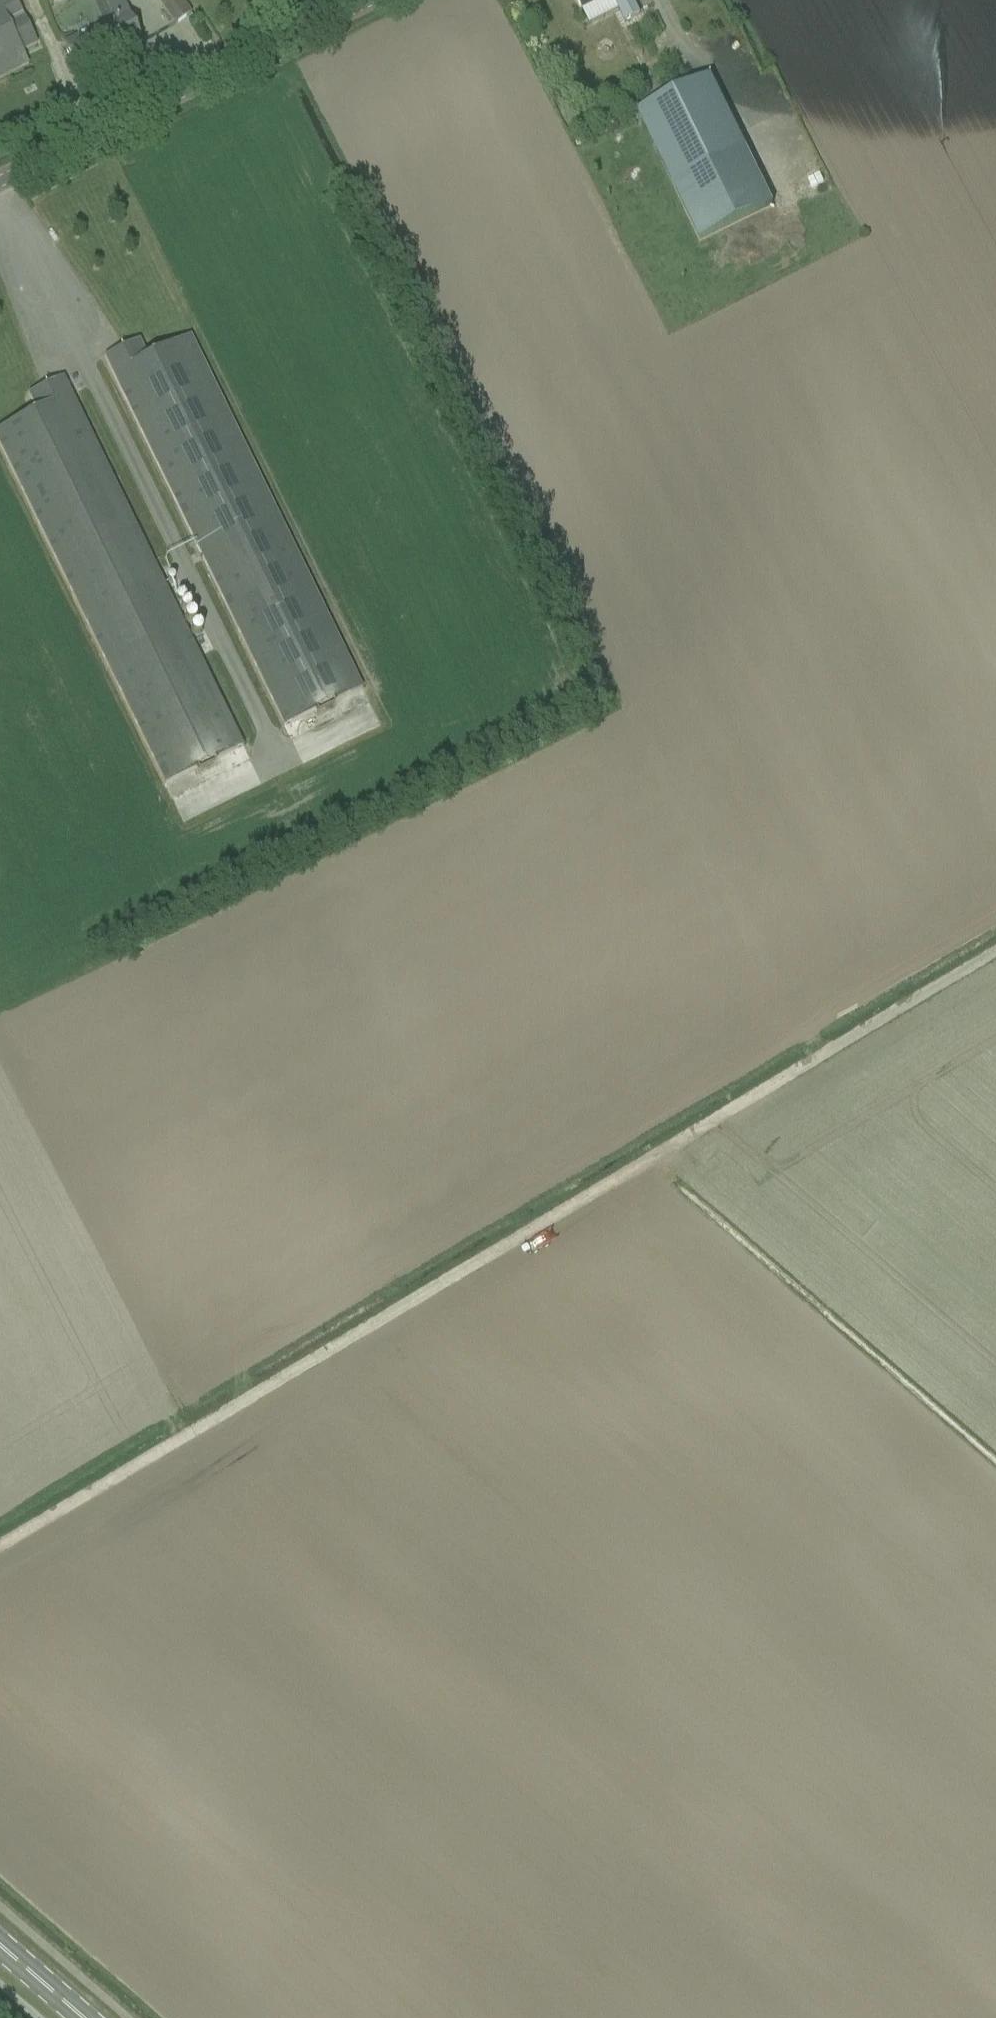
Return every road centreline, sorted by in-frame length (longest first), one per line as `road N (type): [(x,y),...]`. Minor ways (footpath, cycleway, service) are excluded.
road 1 (track): [(995,953),(0,1546)]
road 2 (tertiary): [(0,187),(376,0)]

